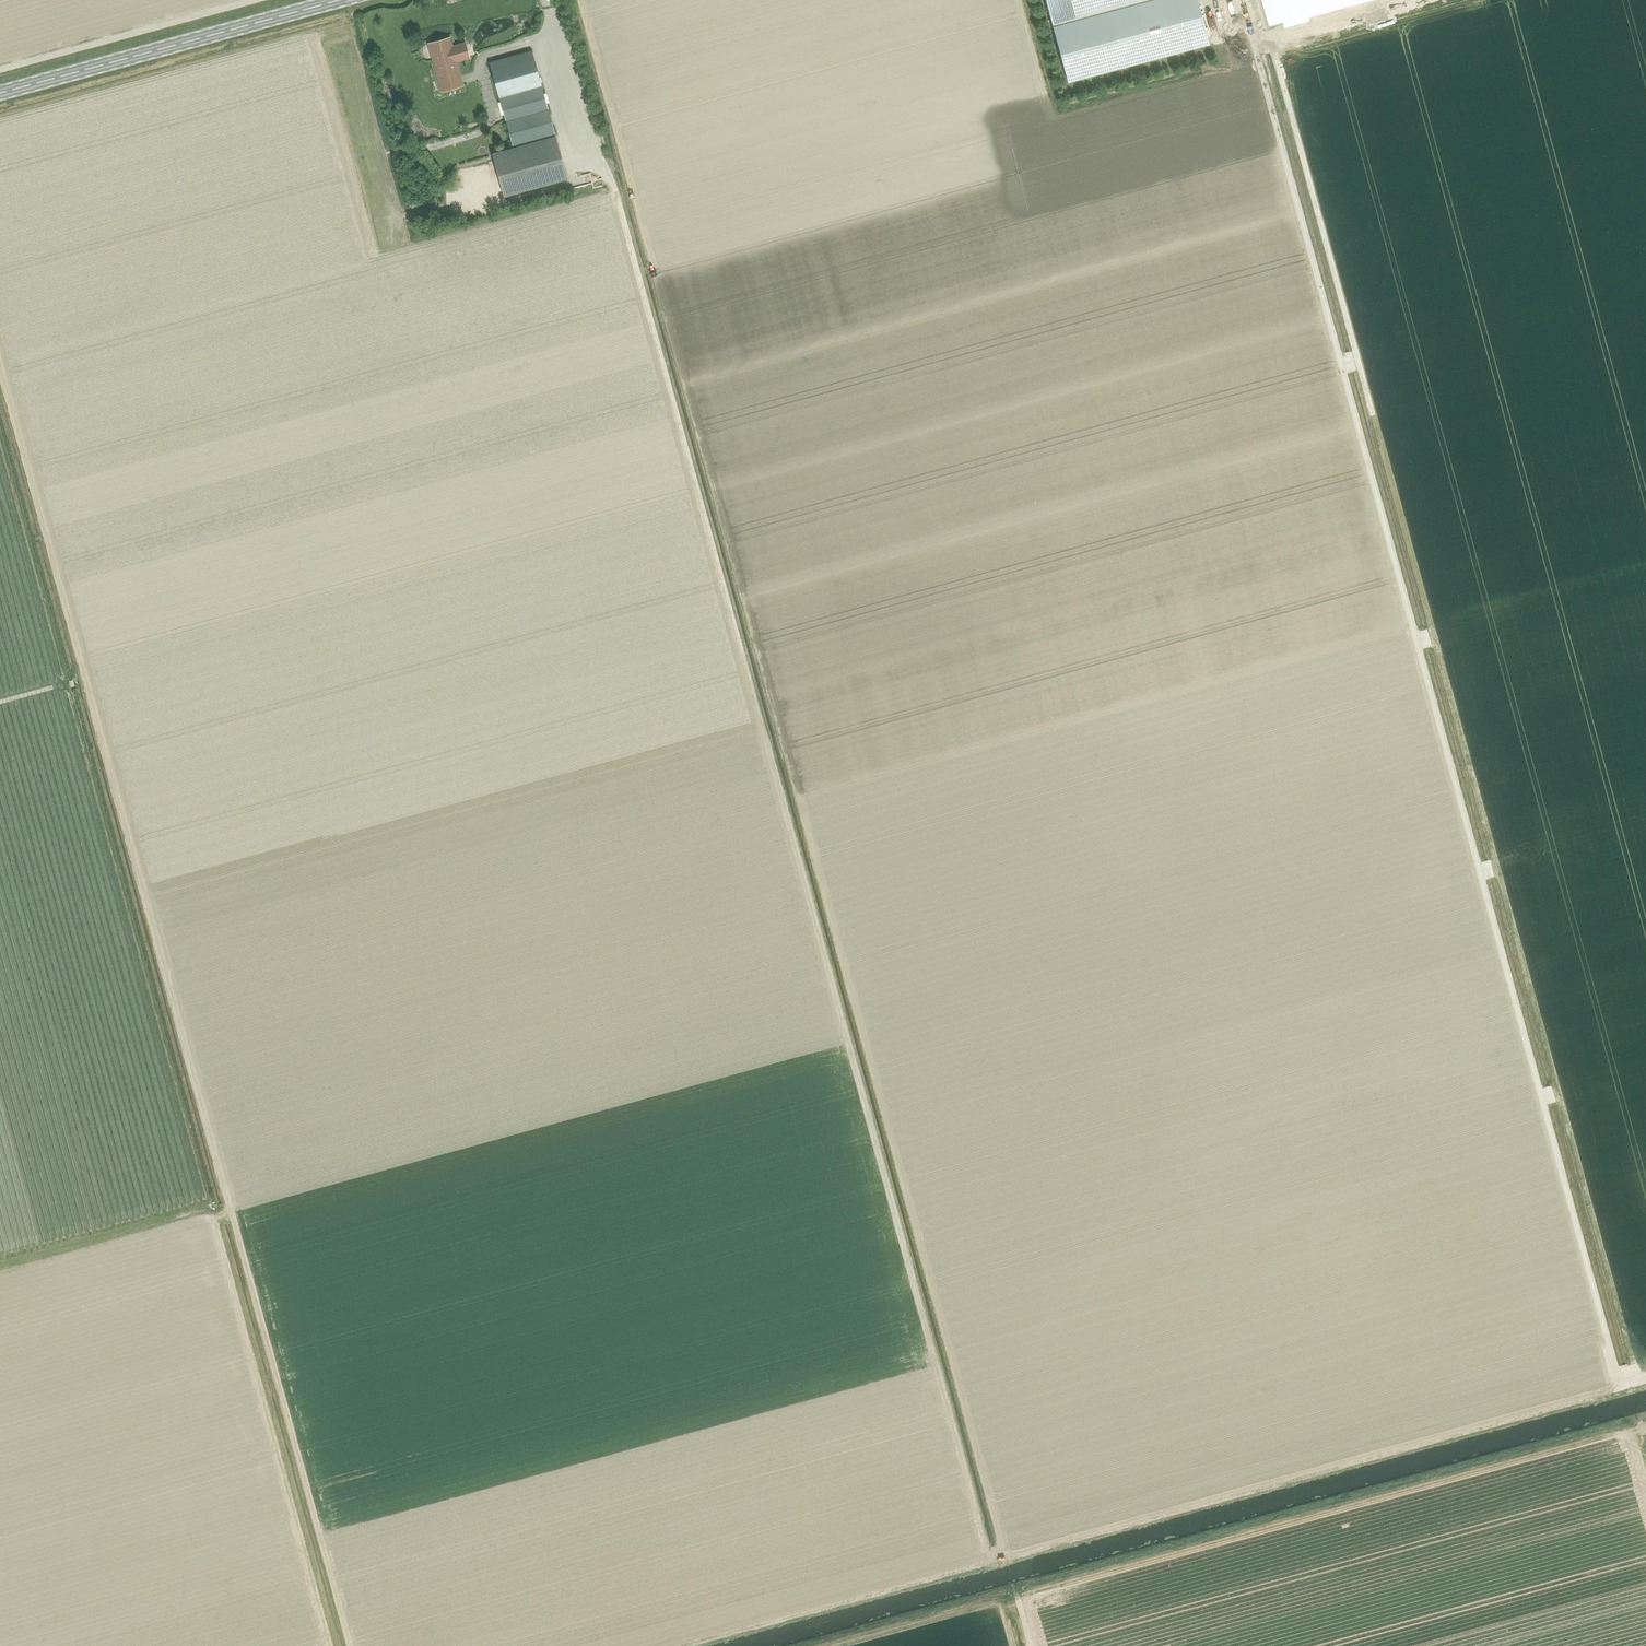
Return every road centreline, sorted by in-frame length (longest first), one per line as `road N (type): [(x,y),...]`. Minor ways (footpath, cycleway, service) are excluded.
road 1 (track): [(1645,1376),(1618,1384),(1242,0)]
road 2 (primary): [(0,93),(340,0)]

